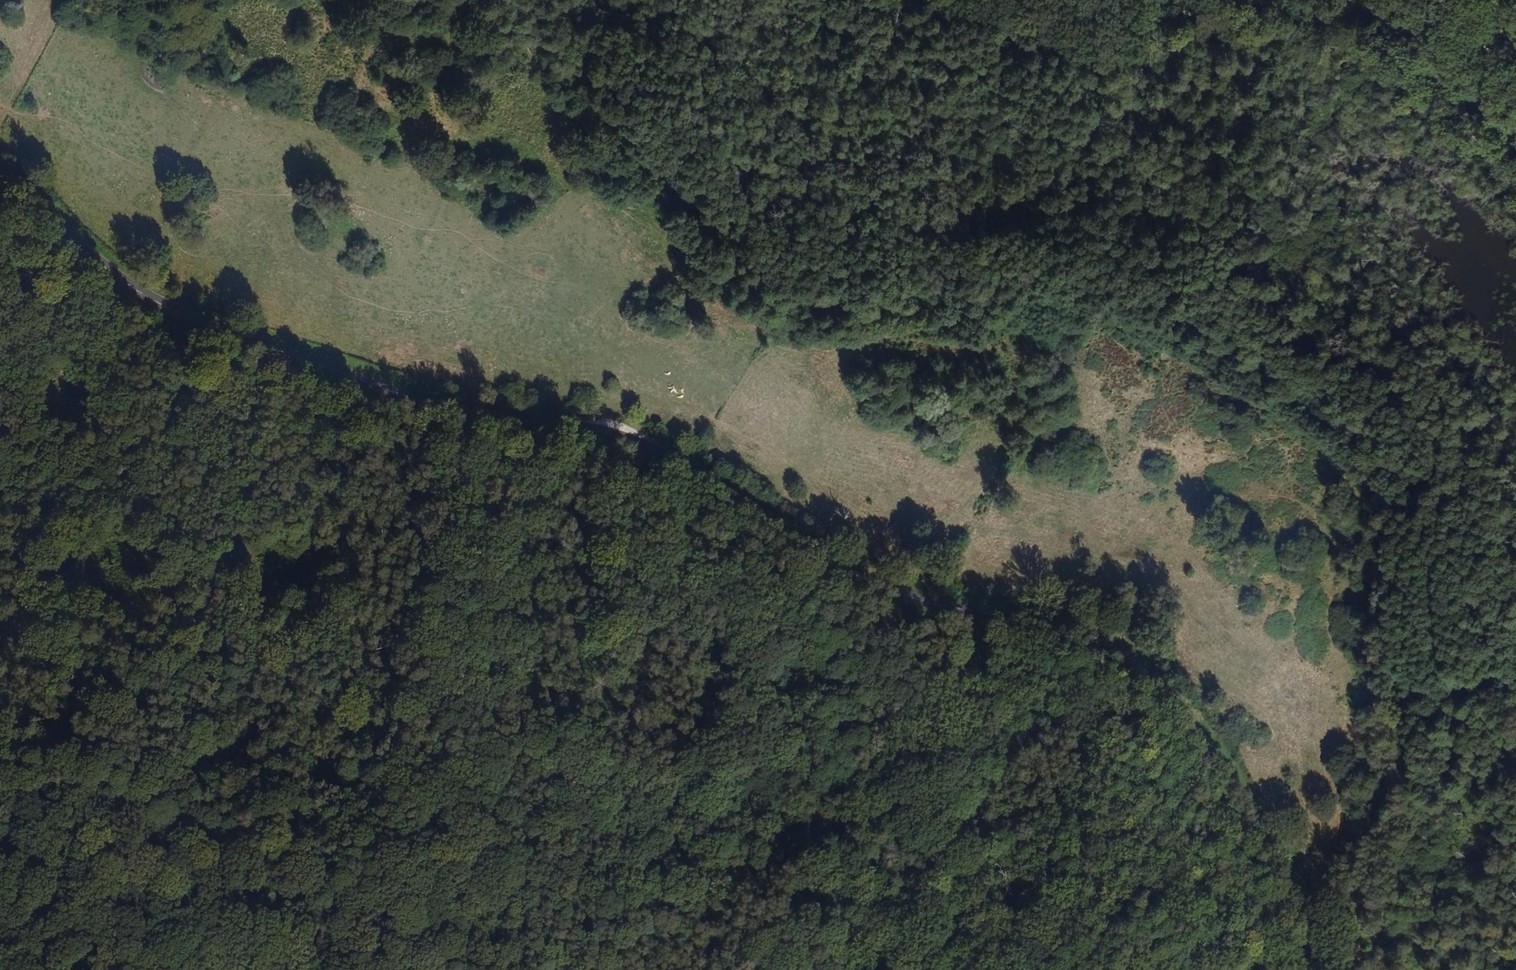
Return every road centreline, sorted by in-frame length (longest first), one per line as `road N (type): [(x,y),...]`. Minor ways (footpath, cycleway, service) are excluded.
road 1 (secondary): [(1310,969),(1297,911),(1249,815),(1168,695),(1109,645),(1052,622),(891,591),(641,439),(489,413),(234,335),(157,303),(112,276),(0,174)]

